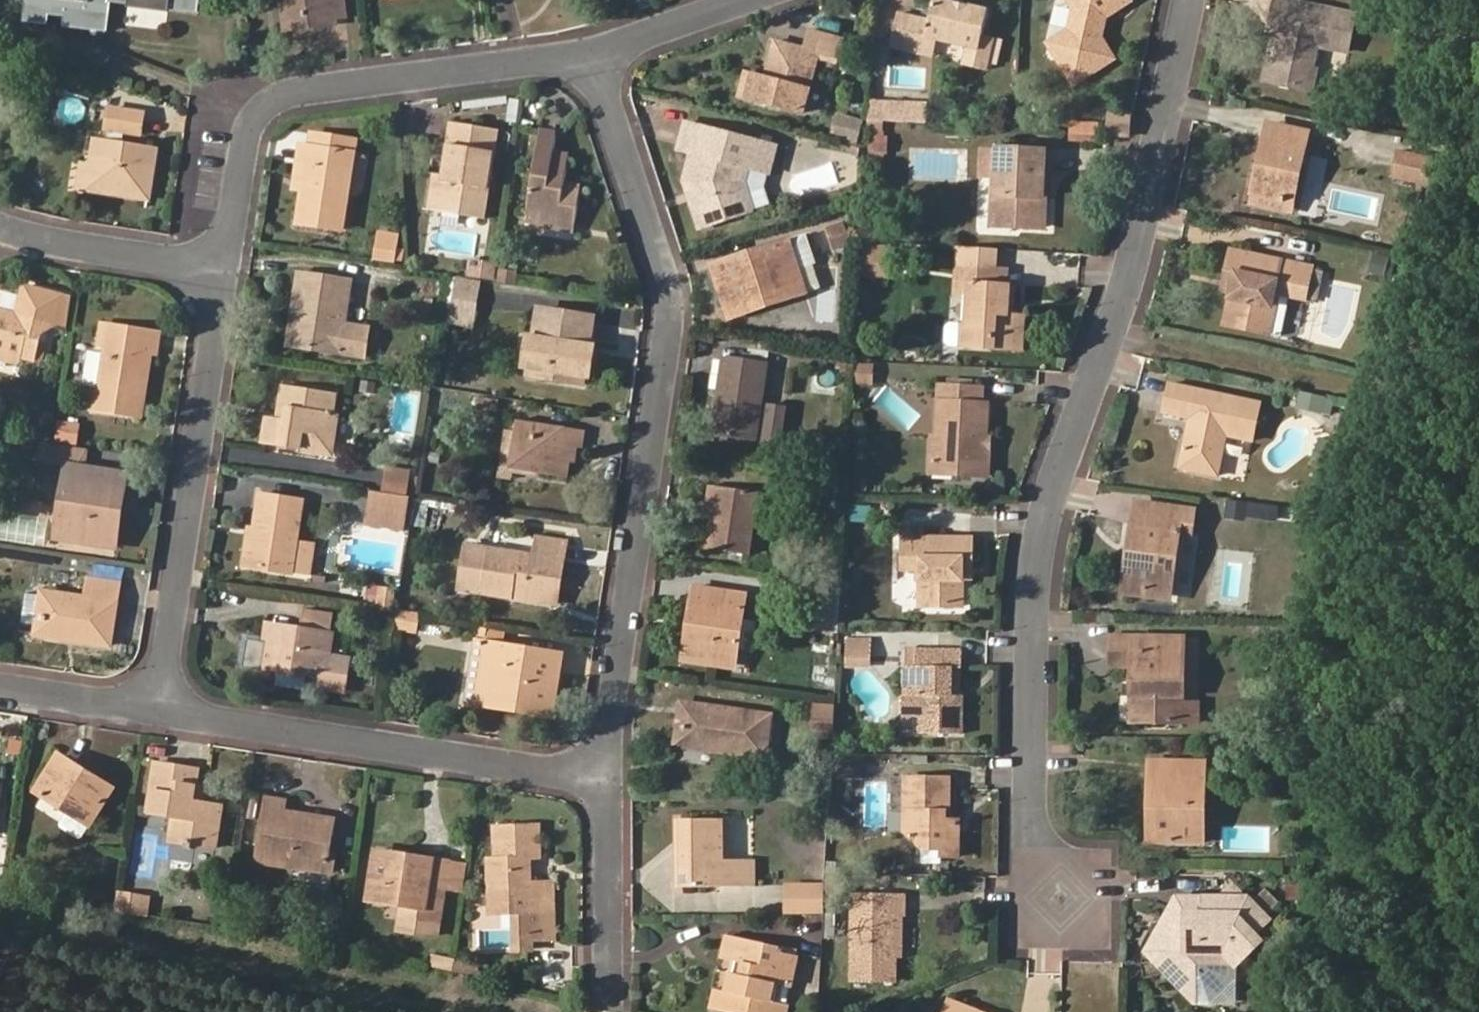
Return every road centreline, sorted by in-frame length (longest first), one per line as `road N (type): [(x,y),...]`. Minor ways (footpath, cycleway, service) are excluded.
road 1 (residential): [(1197,0),(1146,224),(1042,529),(1032,631),(1031,849),(1060,901)]
road 2 (residential): [(606,773),(669,323),(666,268),(601,55)]
road 3 (track): [(526,1011),(285,957),(0,927)]
road 4 (residential): [(226,265),(249,122),(279,94),(601,55)]
road 5 (residential): [(160,706),(606,773)]
road 6 (residential): [(160,706),(226,265)]
road 7 (residential): [(608,1006),(606,773)]
road 8 (residential): [(226,265),(0,224)]
road 9 (residential): [(601,55),(755,0)]
road 10 (residential): [(0,684),(160,706)]

